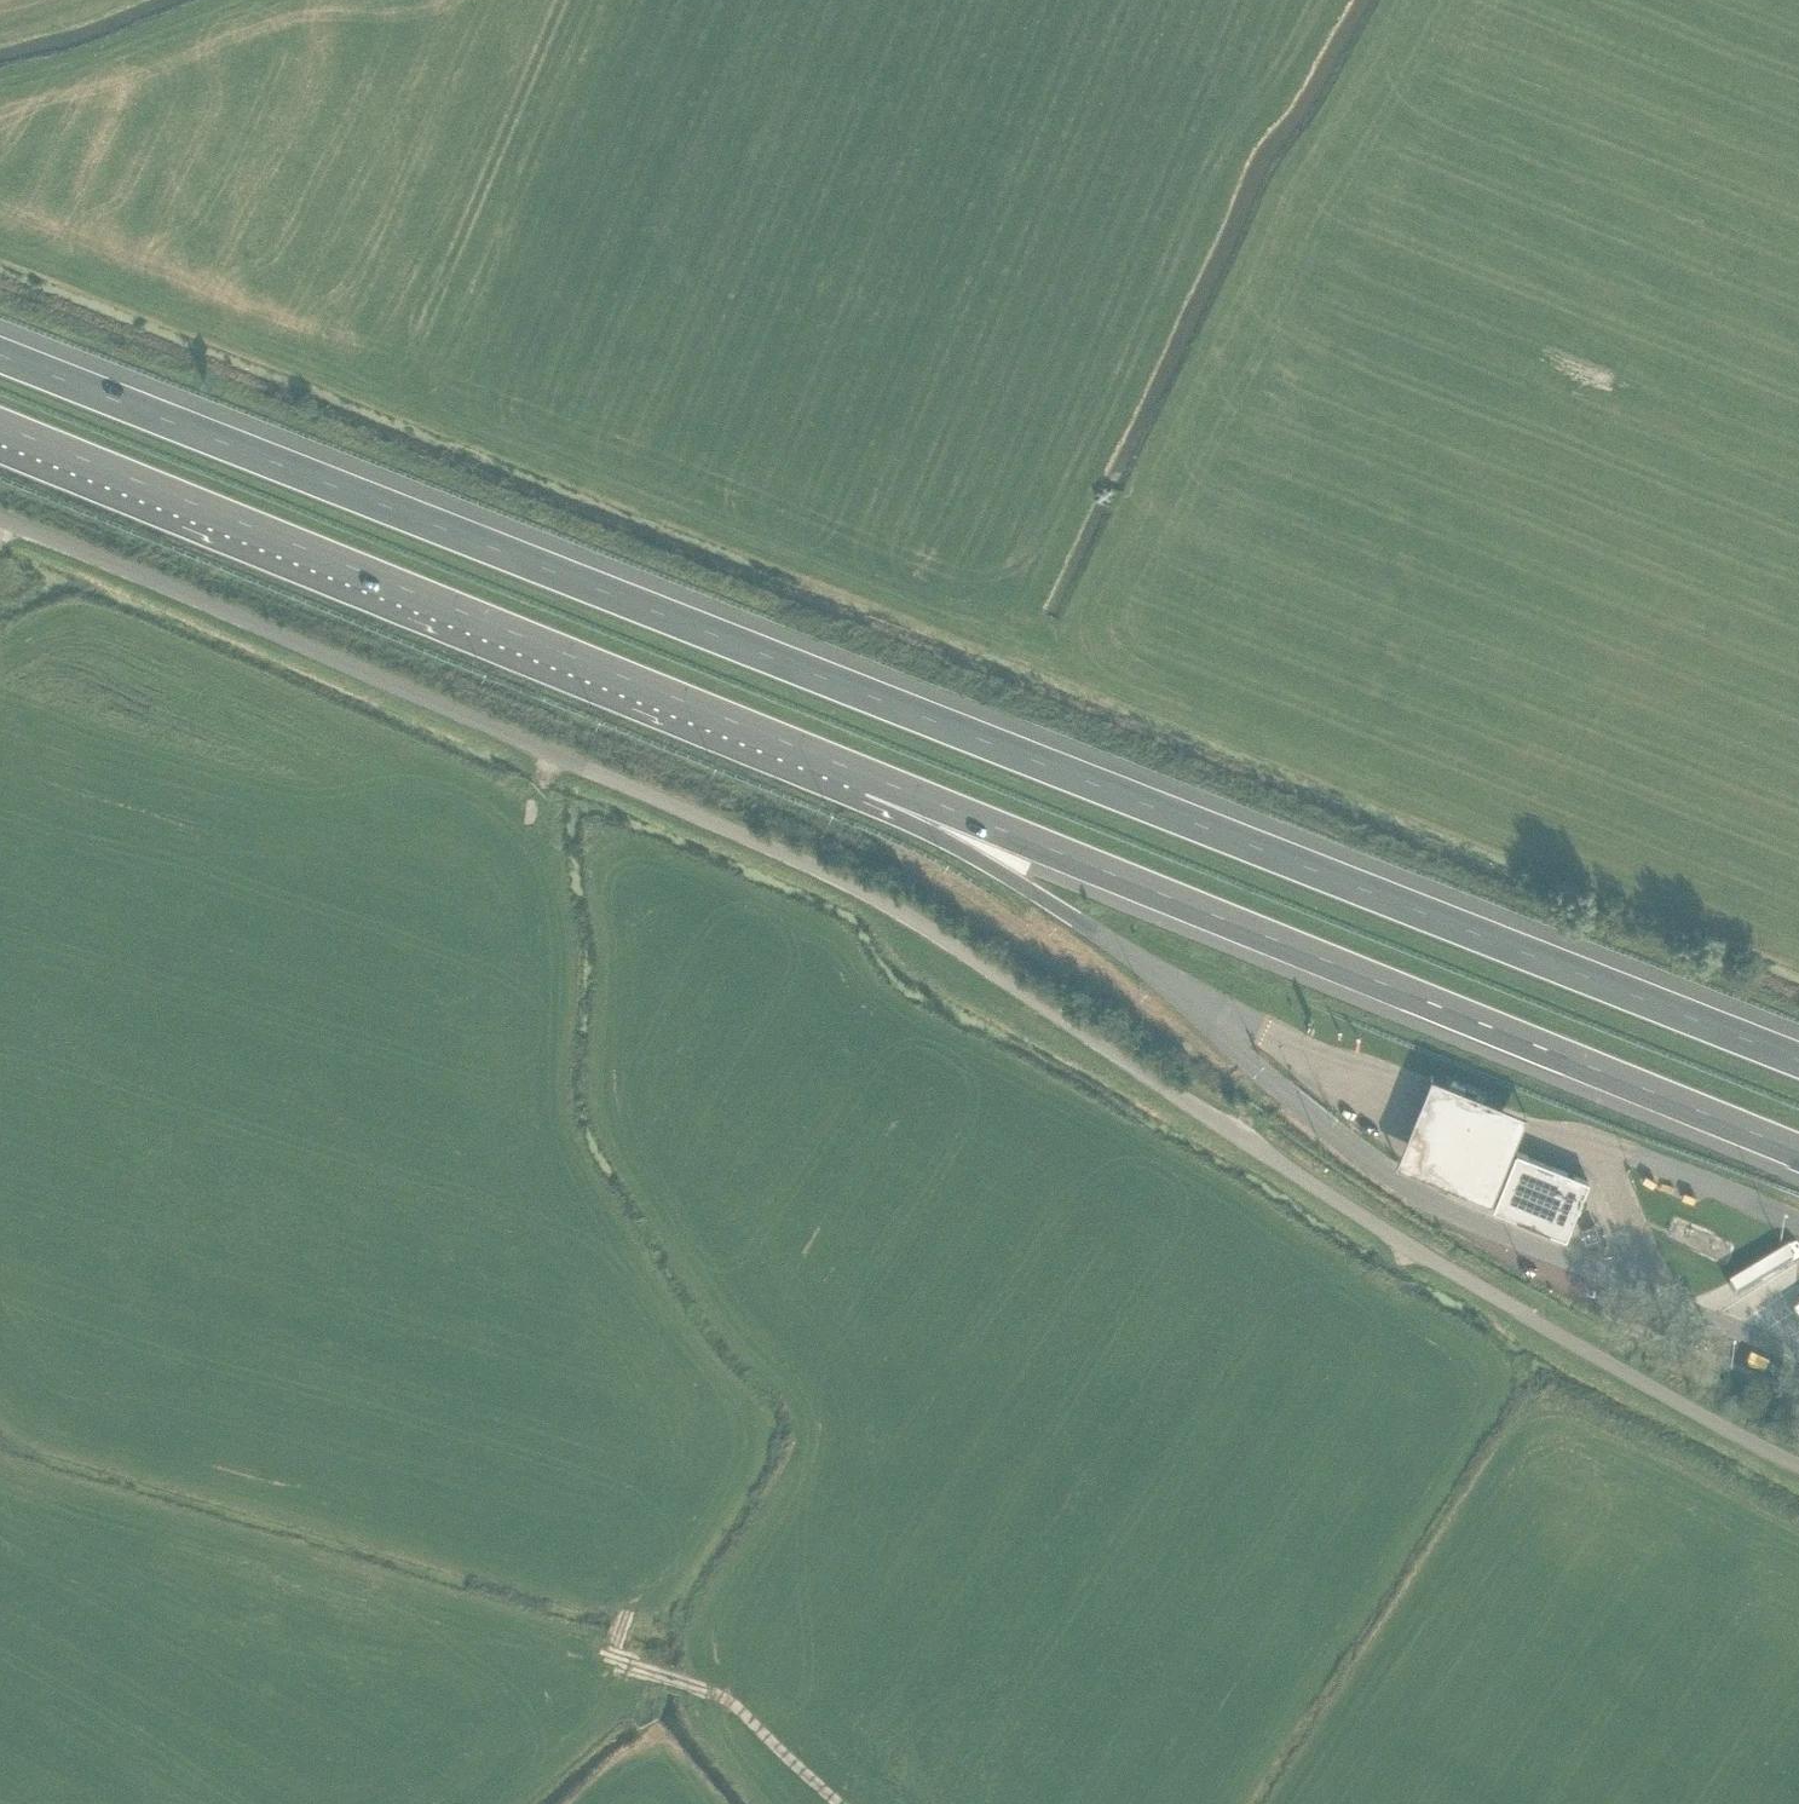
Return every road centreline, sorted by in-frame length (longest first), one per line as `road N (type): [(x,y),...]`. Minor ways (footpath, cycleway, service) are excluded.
road 1 (unclassified): [(1798,1463),(1374,1223),(880,898),(0,518)]
road 2 (motorway): [(1798,1060),(0,354)]
road 3 (motorway): [(867,775),(1798,1159)]
road 4 (motorway): [(0,426),(867,775)]
road 5 (motorway): [(867,775),(961,850),(1126,956)]
road 6 (track): [(840,1803),(726,1701),(634,1666)]

